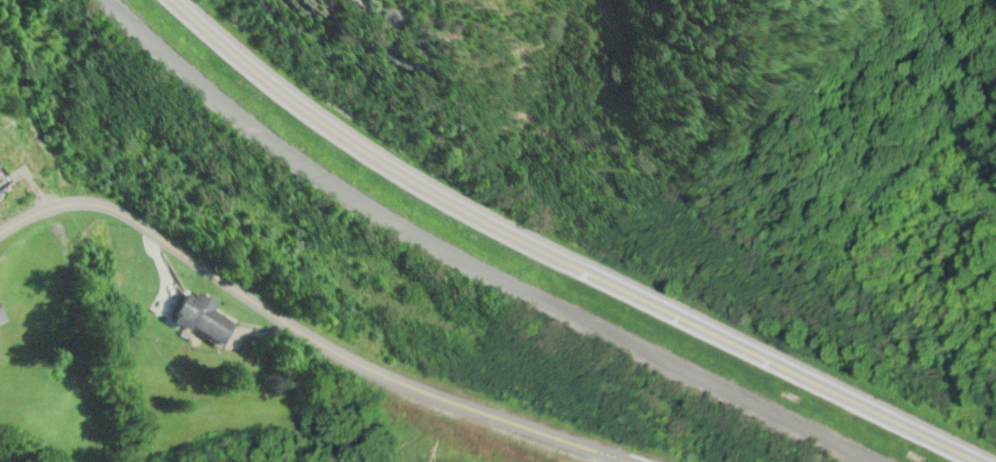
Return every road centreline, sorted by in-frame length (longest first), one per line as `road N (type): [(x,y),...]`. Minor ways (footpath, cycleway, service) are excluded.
road 1 (tertiary): [(183,0),(275,81),(422,186),(987,461)]
road 2 (tertiary): [(0,232),(48,206),(109,207),(302,332),(430,396),(618,461)]

